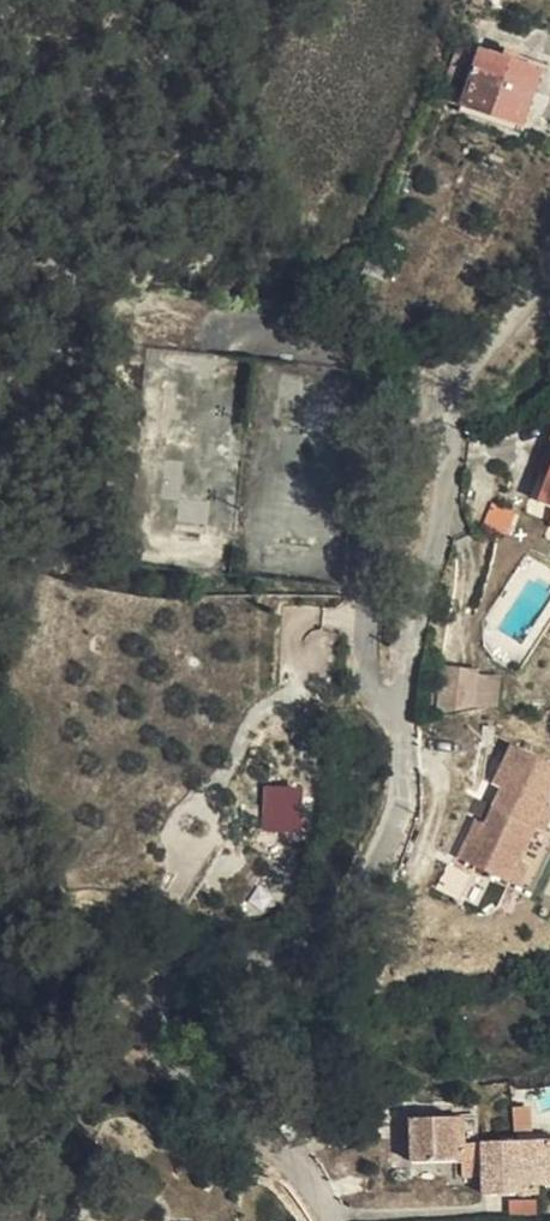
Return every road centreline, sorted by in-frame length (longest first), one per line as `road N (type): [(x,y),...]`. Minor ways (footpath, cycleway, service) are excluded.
road 1 (residential): [(330,1220),(300,1173),(169,1068),(155,1042),(159,1017),(204,983),(329,931),(379,862),(400,790),(404,663),(440,517),(451,408),(465,365),(549,268)]

